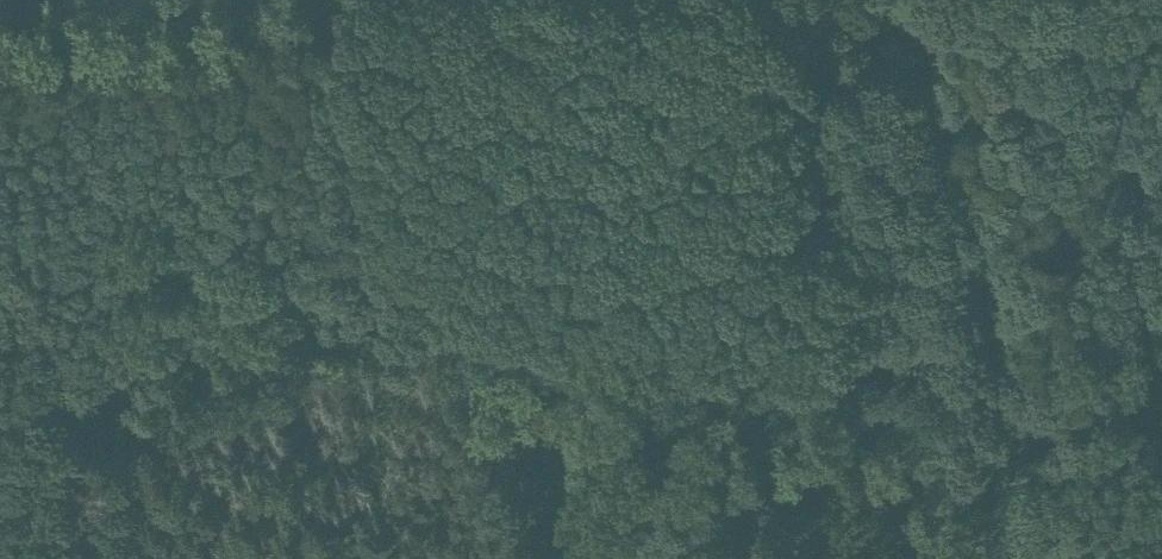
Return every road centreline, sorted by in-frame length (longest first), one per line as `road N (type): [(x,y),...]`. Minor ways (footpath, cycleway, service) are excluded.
road 1 (track): [(960,0),(1030,11),(1161,8)]

